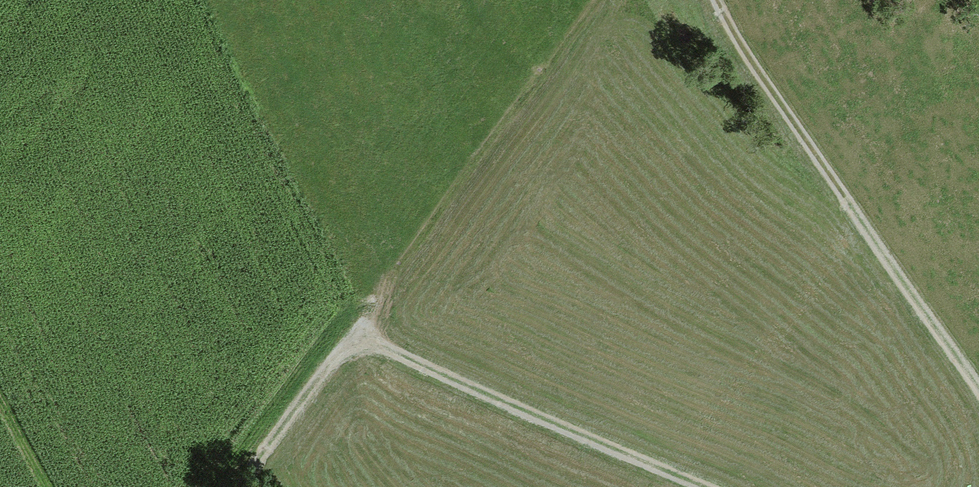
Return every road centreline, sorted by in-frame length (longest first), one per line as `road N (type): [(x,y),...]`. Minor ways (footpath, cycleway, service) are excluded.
road 1 (track): [(241,486),(358,337),(707,486)]
road 2 (track): [(978,391),(737,42),(719,0)]
road 3 (track): [(358,337),(596,0)]

